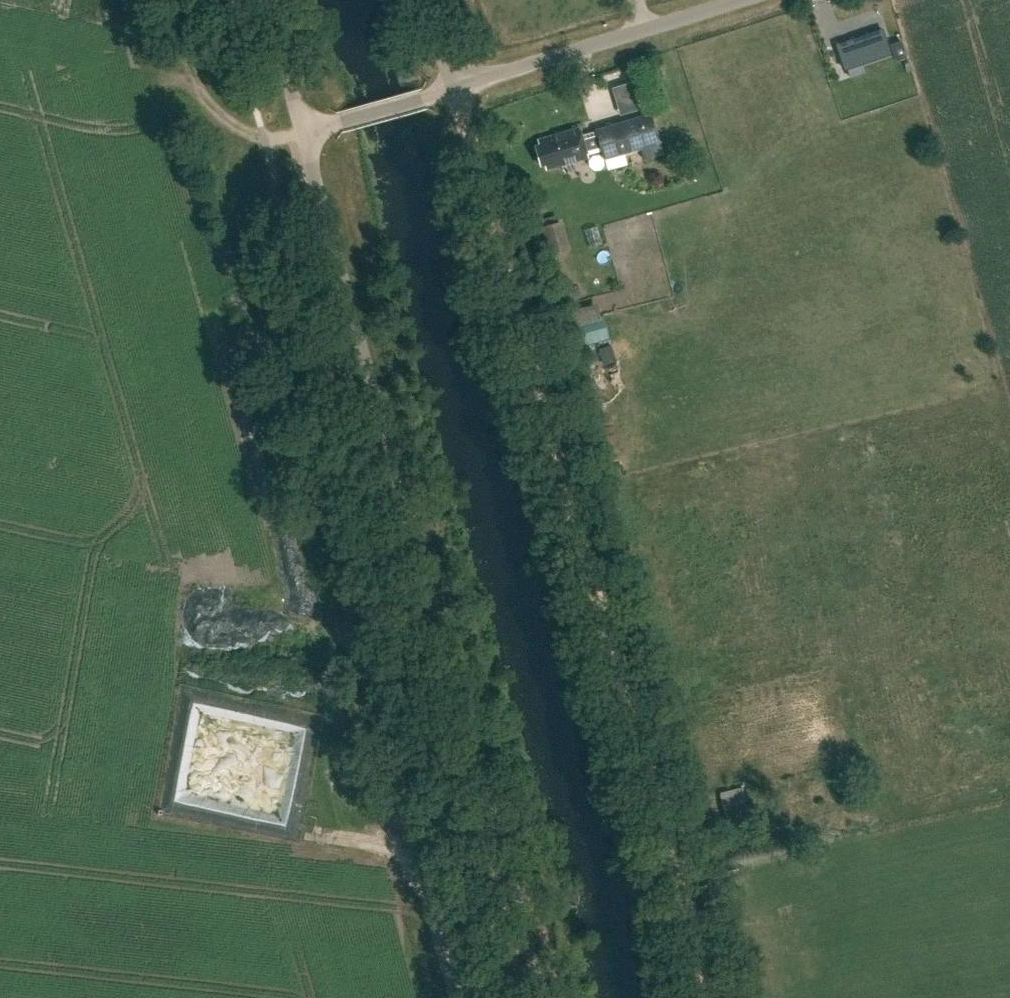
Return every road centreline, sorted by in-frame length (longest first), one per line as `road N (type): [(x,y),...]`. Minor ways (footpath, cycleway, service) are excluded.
road 1 (track): [(708,997),(453,88)]
road 2 (unclassified): [(303,132),(542,997)]
road 3 (track): [(265,143),(240,174),(238,225),(458,997)]
road 4 (unclassified): [(453,88),(739,0)]
road 5 (unclassified): [(303,132),(453,88)]
road 6 (unclassified): [(268,0),(303,132)]

